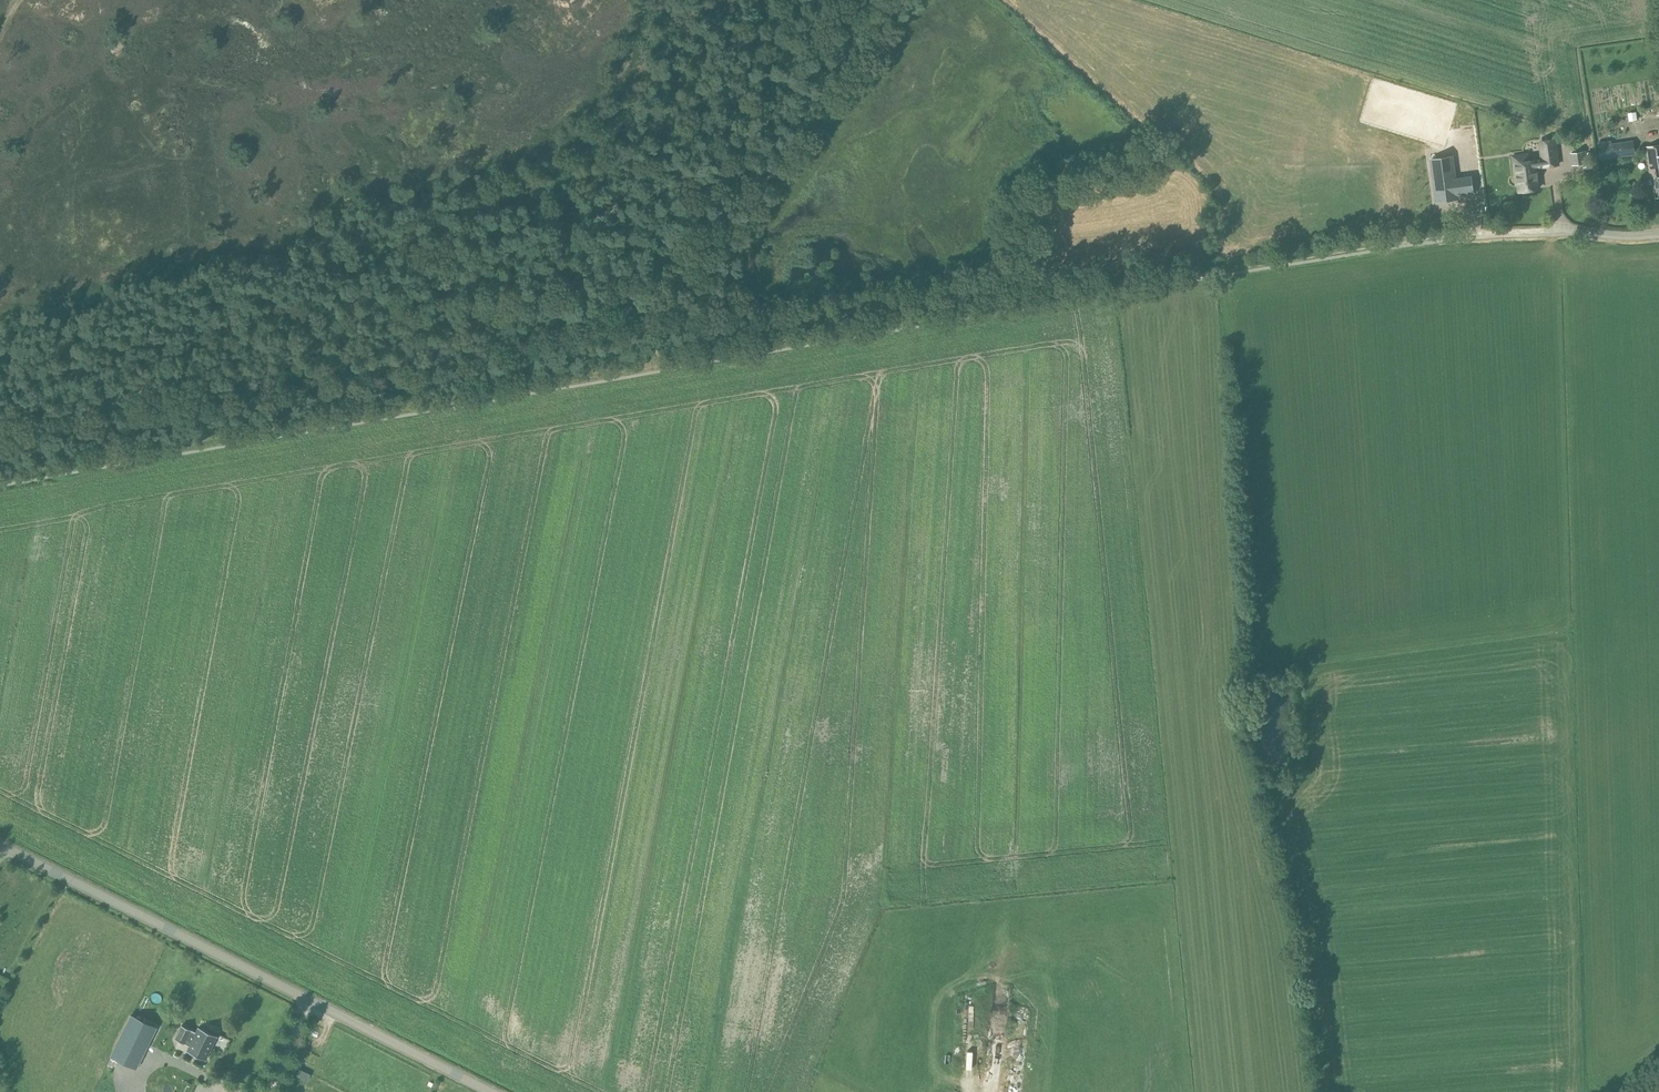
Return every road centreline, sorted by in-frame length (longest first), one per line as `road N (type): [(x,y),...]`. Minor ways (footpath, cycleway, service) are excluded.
road 1 (track): [(0,479),(1072,293),(1390,242),(1544,230)]
road 2 (unclassified): [(489,1091),(0,844)]

